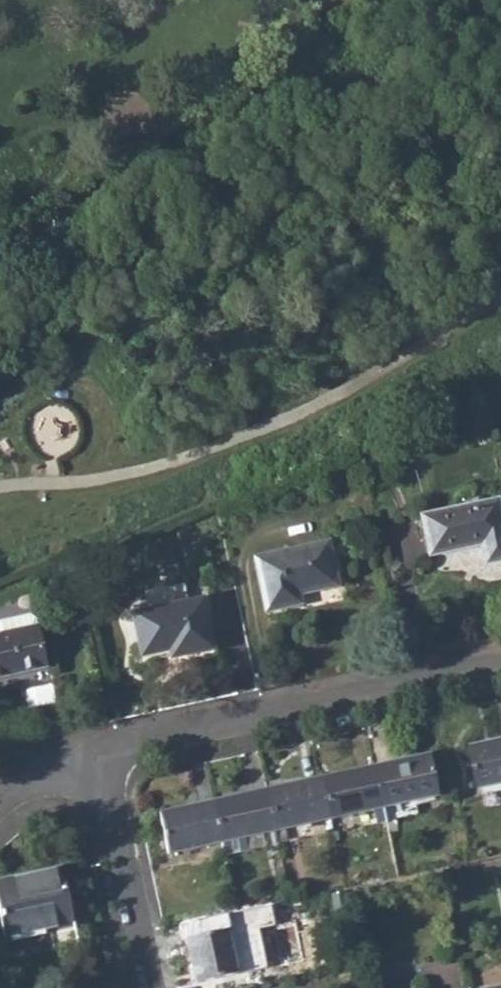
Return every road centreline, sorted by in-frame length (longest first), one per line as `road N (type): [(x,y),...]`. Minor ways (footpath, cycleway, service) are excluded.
road 1 (residential): [(98,753),(500,669)]
road 2 (residential): [(148,987),(98,753)]

